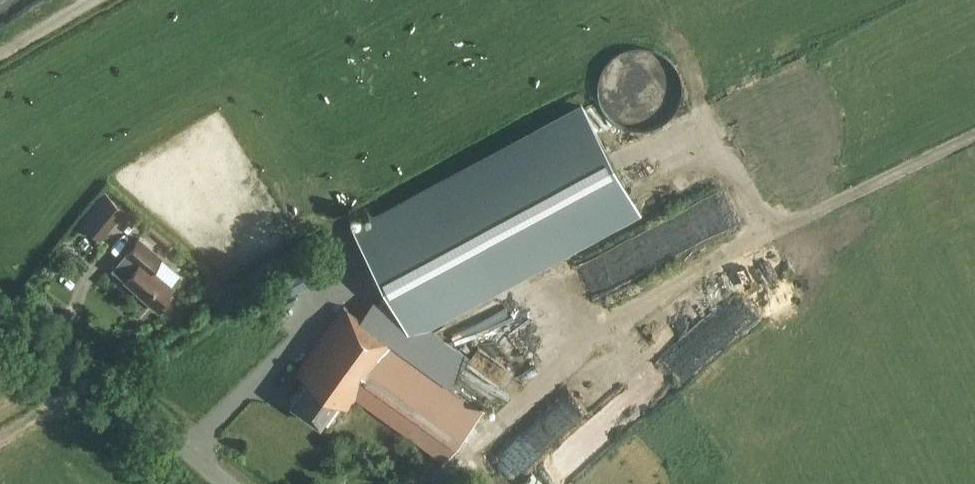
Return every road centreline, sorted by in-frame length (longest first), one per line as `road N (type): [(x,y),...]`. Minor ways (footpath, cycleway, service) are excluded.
road 1 (track): [(974,137),(762,239),(582,341),(435,483)]
road 2 (unclassified): [(233,483),(0,315)]

